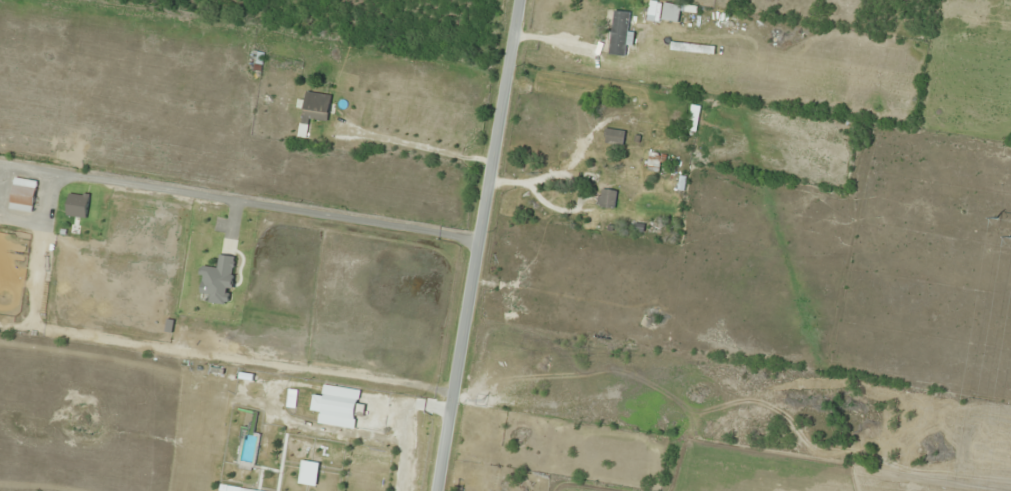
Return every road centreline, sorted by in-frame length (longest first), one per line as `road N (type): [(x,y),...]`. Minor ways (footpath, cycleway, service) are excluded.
road 1 (residential): [(441,490),(526,0)]

